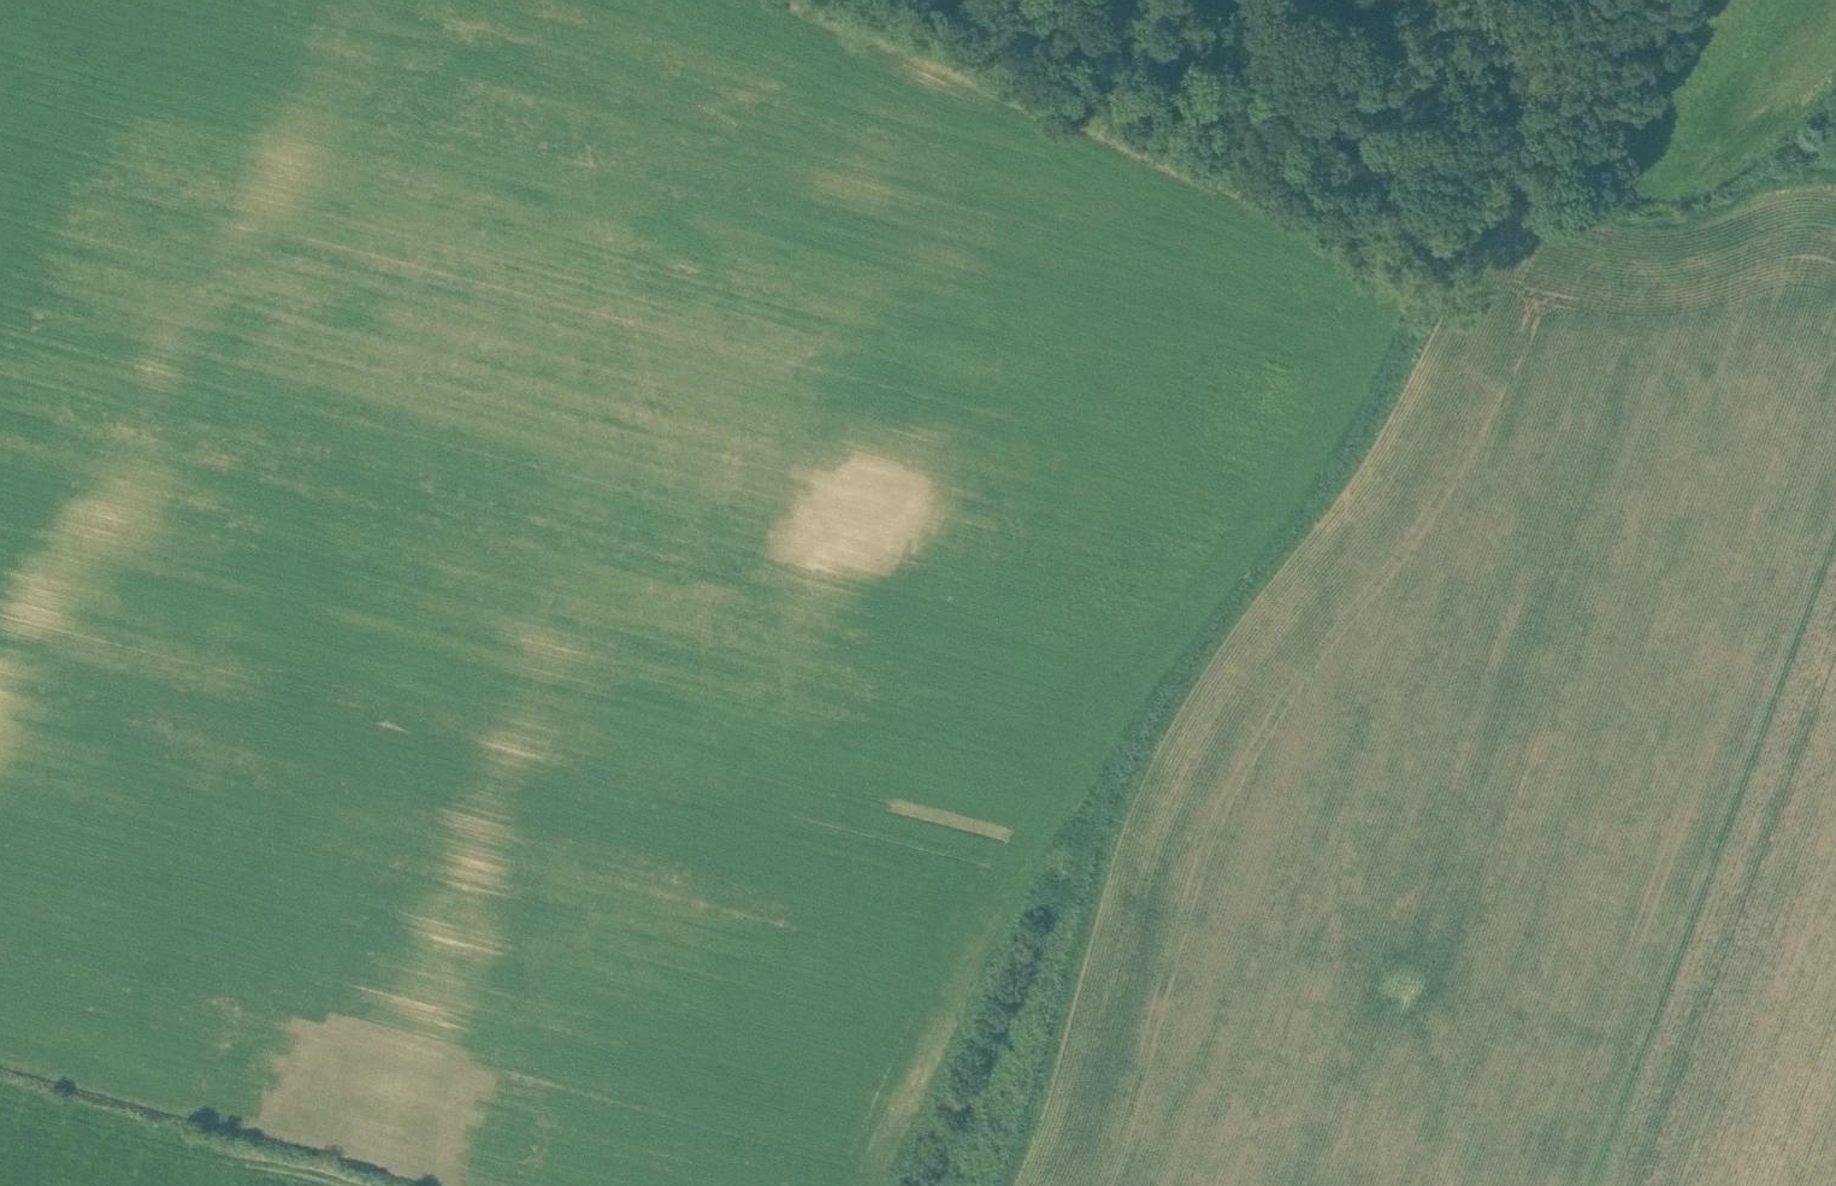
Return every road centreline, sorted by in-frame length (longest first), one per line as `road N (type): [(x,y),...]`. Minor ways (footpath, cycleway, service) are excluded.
road 1 (track): [(986,19),(1160,83),(1193,110),(1229,113),(1323,46),(1360,0)]

